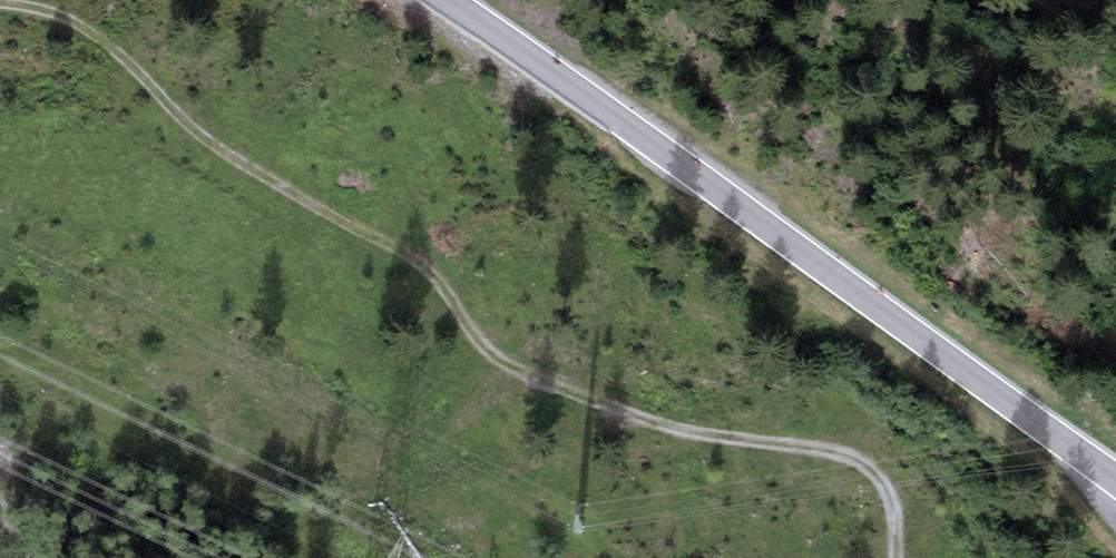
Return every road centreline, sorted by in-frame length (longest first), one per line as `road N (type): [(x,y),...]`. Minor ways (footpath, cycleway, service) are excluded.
road 1 (track): [(900,557),(892,492),(873,464),(841,450),(693,434),(503,361),(416,258),(211,142),(82,26),(0,3)]
road 2 (secondary): [(449,0),(1115,477)]

